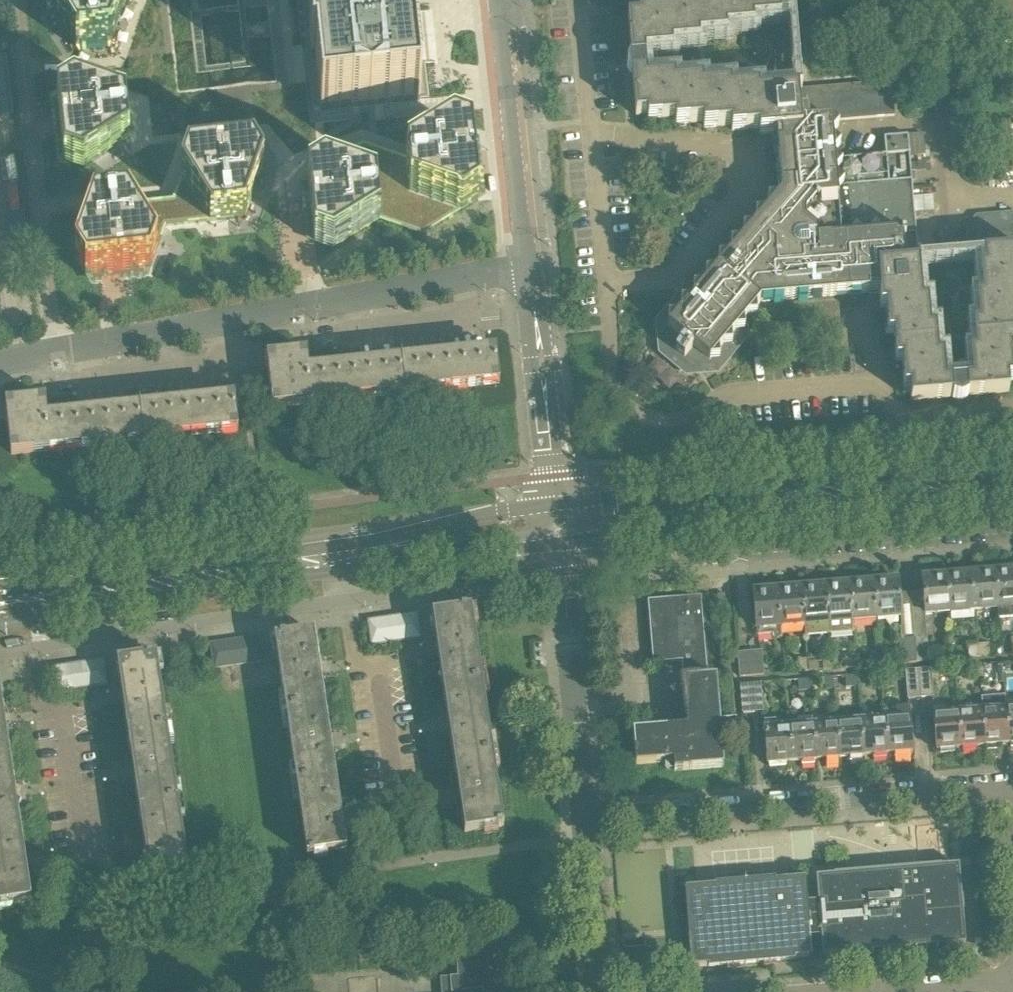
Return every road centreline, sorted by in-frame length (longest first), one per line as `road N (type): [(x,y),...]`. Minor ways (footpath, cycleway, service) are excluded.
road 1 (residential): [(0,360),(306,300),(530,269)]
road 2 (residential): [(581,819),(1006,784)]
road 3 (residential): [(662,531),(698,557),(1012,529)]
road 4 (residential): [(0,654),(348,600)]
road 5 (secondary): [(0,600),(343,556)]
road 6 (secondary): [(730,508),(1012,483)]
road 7 (residential): [(581,819),(558,538)]
road 8 (residential): [(530,269),(498,0)]
road 9 (residential): [(555,506),(530,269)]
road 10 (secondary): [(555,506),(377,533),(343,556)]
road 11 (residential): [(824,991),(1012,976)]
road 12 (secondary): [(730,508),(662,498),(555,506)]
road 13 (residential): [(599,991),(581,819)]
road 14 (residential): [(348,600),(446,587),(477,548)]
road 15 (secondary): [(343,556),(477,548)]

